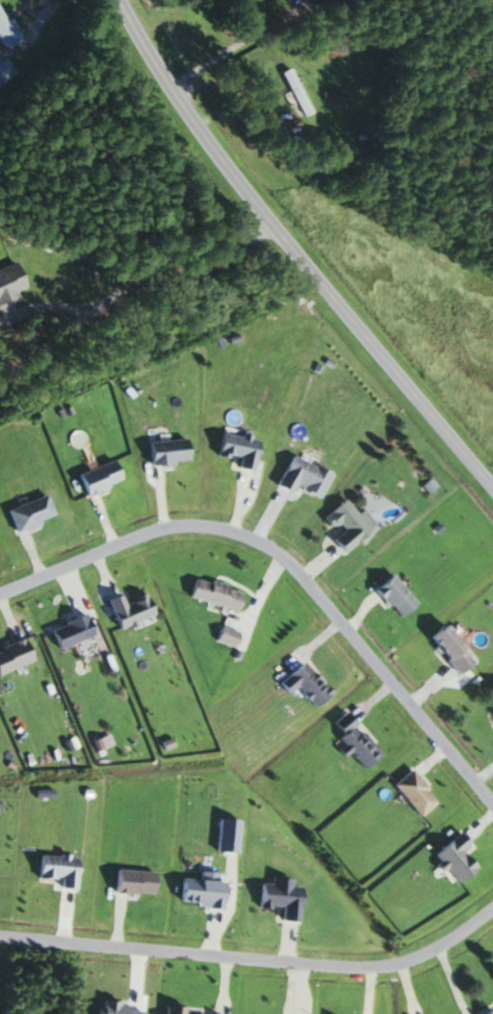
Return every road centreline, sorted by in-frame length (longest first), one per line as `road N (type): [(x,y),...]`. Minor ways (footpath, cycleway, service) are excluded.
road 1 (residential): [(492,807),(284,557),(256,541),(177,524),(0,591)]
road 2 (tertiary): [(492,489),(191,123),(117,0)]
road 3 (residential): [(0,936),(358,968),(422,954),(492,906)]

